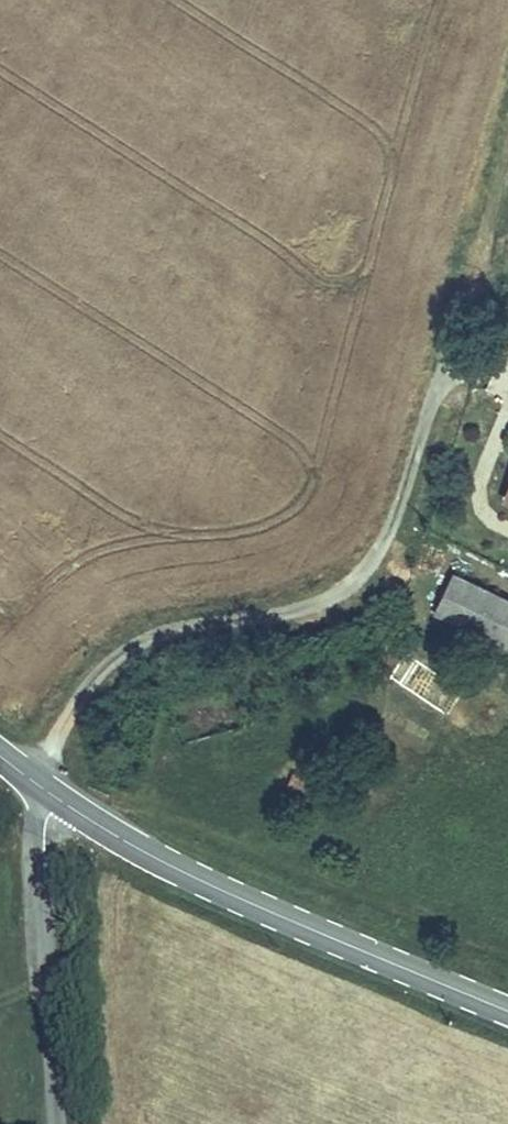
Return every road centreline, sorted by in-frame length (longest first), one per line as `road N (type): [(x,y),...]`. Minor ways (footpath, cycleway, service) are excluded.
road 1 (residential): [(31,781),(79,696),(125,654),(185,630),(288,612),(353,584),(388,537),(434,392),(449,375),(490,370)]
road 2 (secondary): [(57,798),(185,873),(507,1011)]
road 3 (residential): [(56,1123),(42,870),(57,798)]
road 4 (track): [(449,375),(507,152)]

